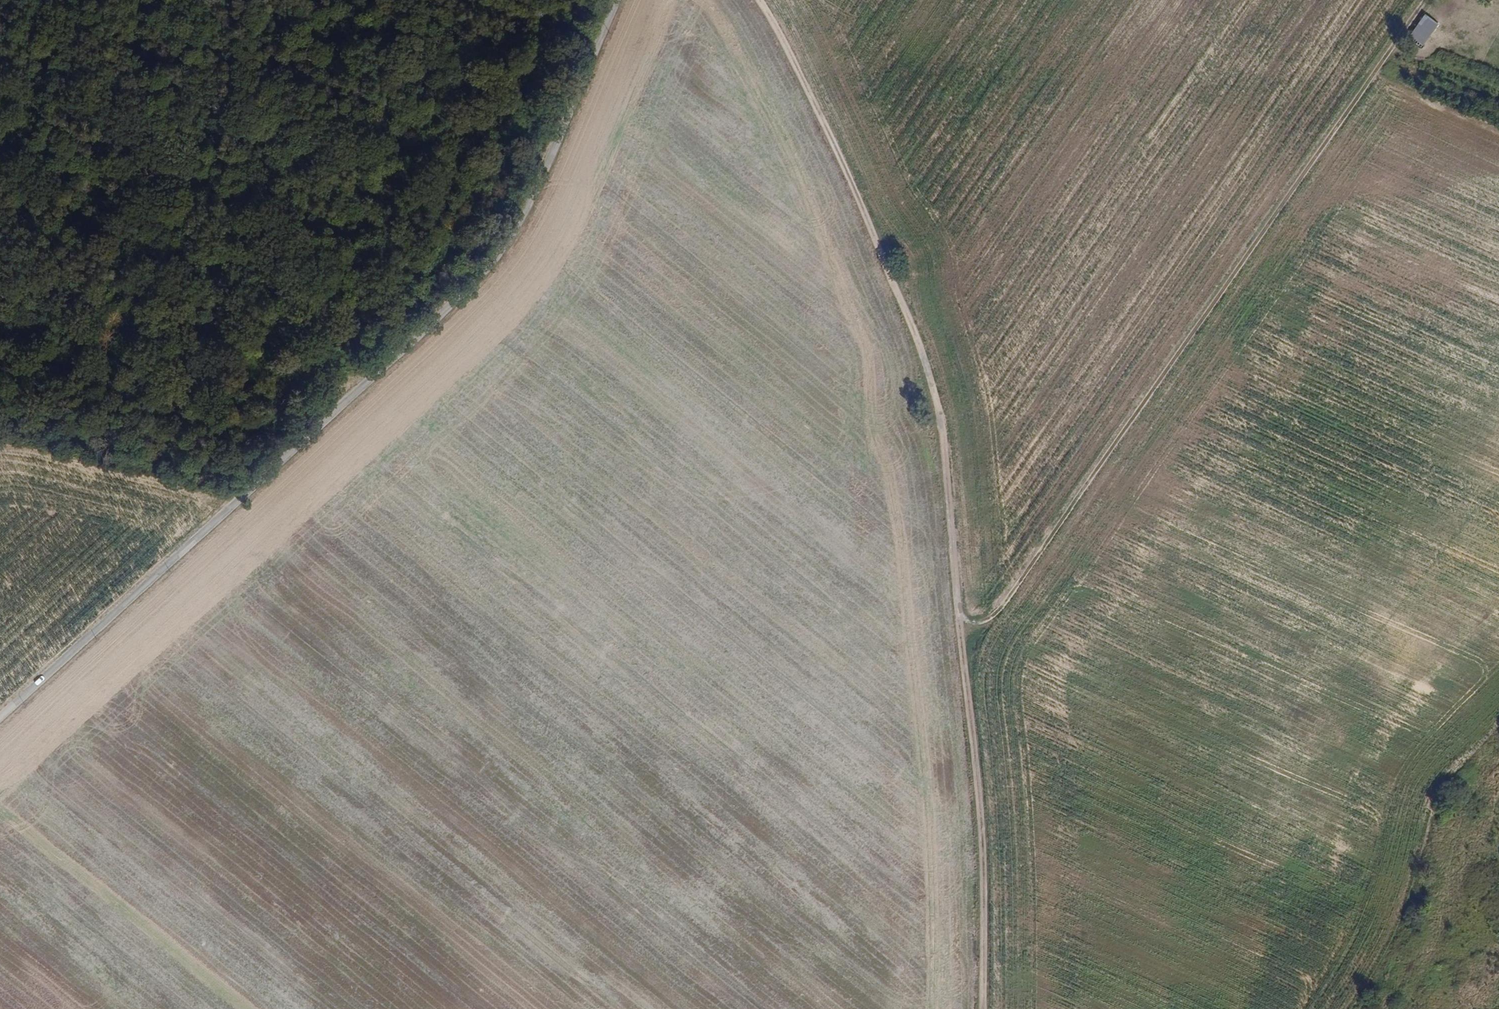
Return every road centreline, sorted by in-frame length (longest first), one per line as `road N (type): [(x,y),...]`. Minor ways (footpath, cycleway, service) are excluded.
road 1 (track): [(984,1008),(983,822),(938,405),(863,206),(760,0)]
road 2 (residential): [(0,721),(480,277),(519,220),(612,0)]
road 3 (track): [(959,614),(984,620),(1007,600),(1427,0)]

